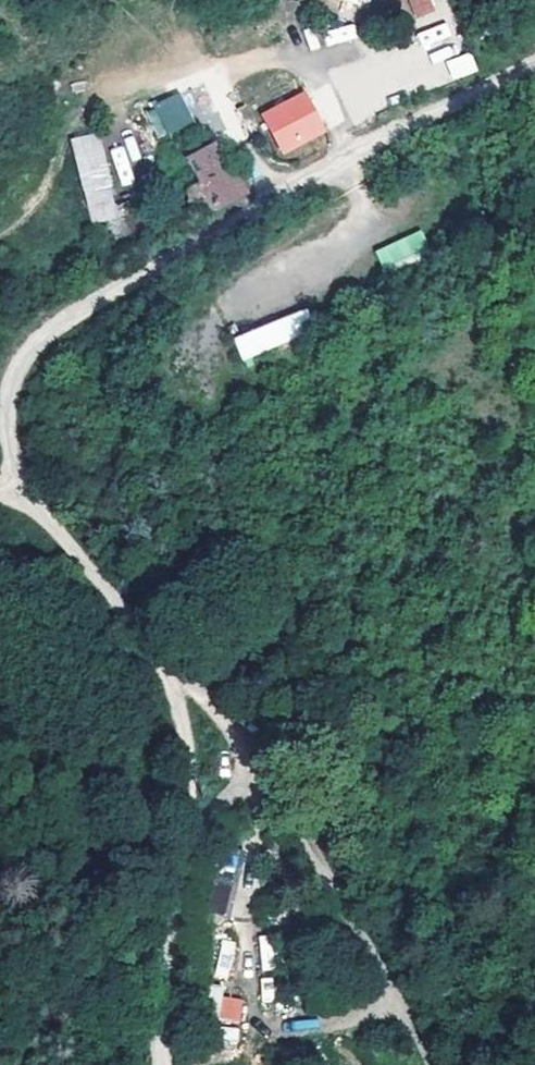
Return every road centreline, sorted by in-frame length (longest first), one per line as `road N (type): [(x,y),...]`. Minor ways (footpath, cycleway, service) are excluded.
road 1 (track): [(534,69),(356,152),(76,310),(27,348),(2,400),(6,495)]
road 2 (track): [(6,495),(34,507),(294,816),(439,1064)]
road 3 (residential): [(167,1064),(162,1011),(221,731)]

